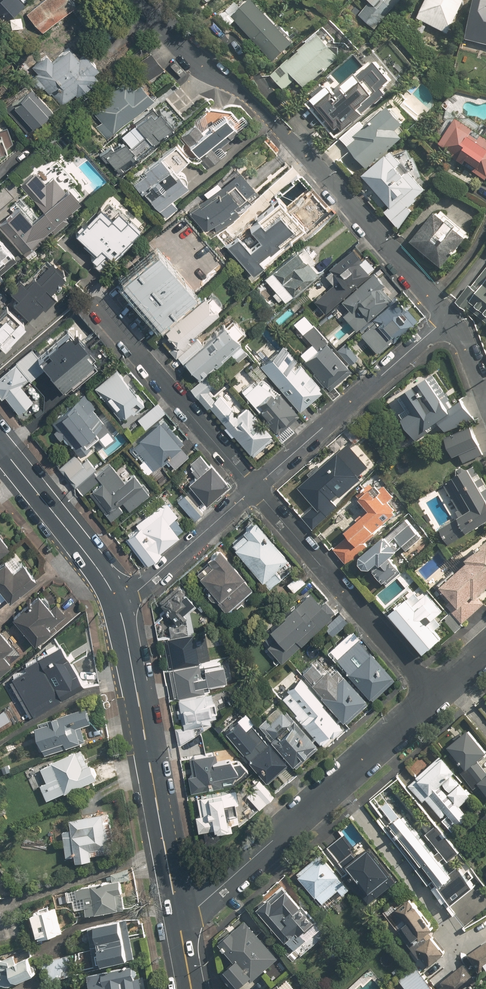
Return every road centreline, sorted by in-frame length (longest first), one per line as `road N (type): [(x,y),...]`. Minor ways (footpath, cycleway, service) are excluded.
road 1 (residential): [(154,0),(452,316)]
road 2 (residential): [(432,699),(179,915)]
road 3 (tertiary): [(120,607),(179,915)]
road 4 (residential): [(432,699),(254,488)]
road 5 (residential): [(254,488),(452,316)]
road 6 (residential): [(254,488),(97,304)]
road 7 (tertiary): [(0,444),(120,607)]
road 8 (residential): [(120,607),(254,488)]

